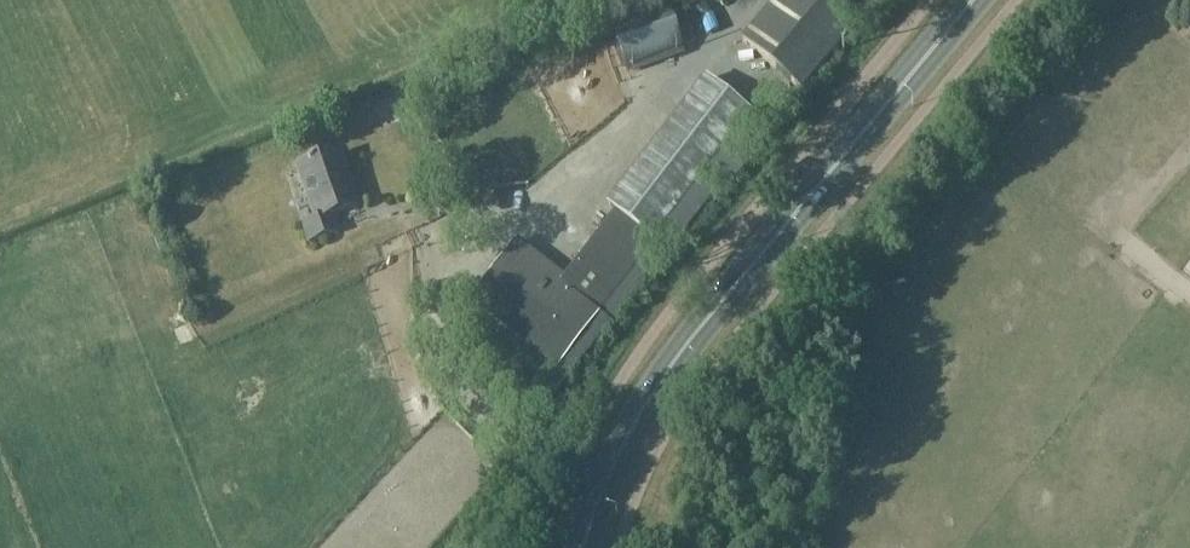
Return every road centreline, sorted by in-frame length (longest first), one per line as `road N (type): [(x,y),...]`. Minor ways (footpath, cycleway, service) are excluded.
road 1 (tertiary): [(582,547),(643,412),(738,280),(973,0)]

